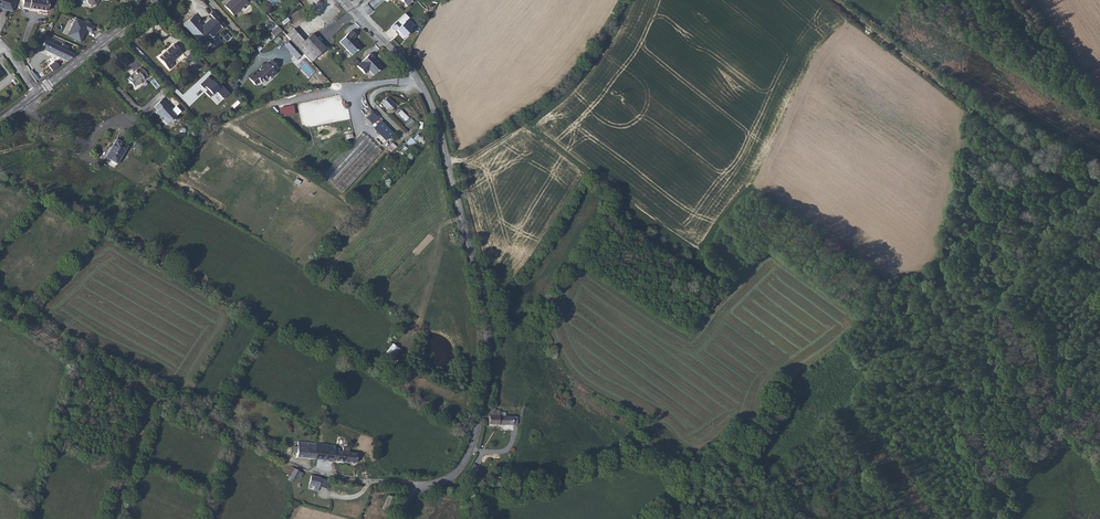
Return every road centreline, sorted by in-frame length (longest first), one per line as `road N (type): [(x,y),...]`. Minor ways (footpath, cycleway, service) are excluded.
road 1 (unclassified): [(398,518),(416,493),(456,474),(472,450),(488,330),(434,112),(406,64),(345,0)]
road 2 (track): [(830,0),(1097,205)]
road 3 (track): [(293,462),(105,372),(0,305)]
road 4 (track): [(447,161),(477,156),(526,128),(616,193),(621,212),(583,268)]
road 5 (track): [(448,480),(544,488),(587,468),(632,461),(675,475),(694,518)]
road 6 (secondary): [(39,94),(158,0)]
road 7 (residential): [(23,106),(88,148),(100,128),(130,122)]
road 8 (track): [(112,518),(158,396)]

